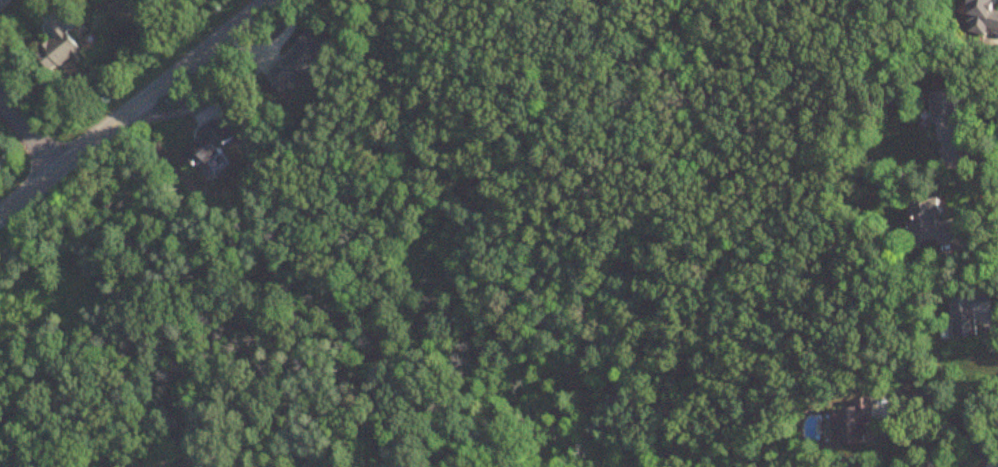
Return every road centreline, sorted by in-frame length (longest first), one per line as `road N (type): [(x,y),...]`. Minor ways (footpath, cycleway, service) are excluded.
road 1 (residential): [(0,214),(257,0)]

